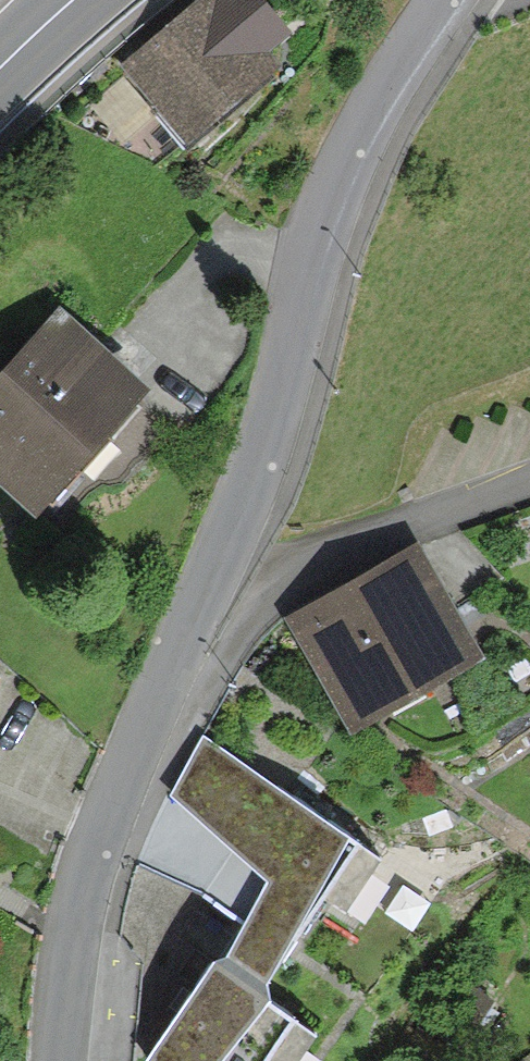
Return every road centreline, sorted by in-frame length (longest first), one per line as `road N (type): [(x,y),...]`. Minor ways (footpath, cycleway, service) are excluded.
road 1 (residential): [(212,572),(259,455),(335,187),(442,0)]
road 2 (residential): [(56,1060),(79,887),(212,572)]
road 3 (residential): [(212,572),(276,577),(529,479)]

